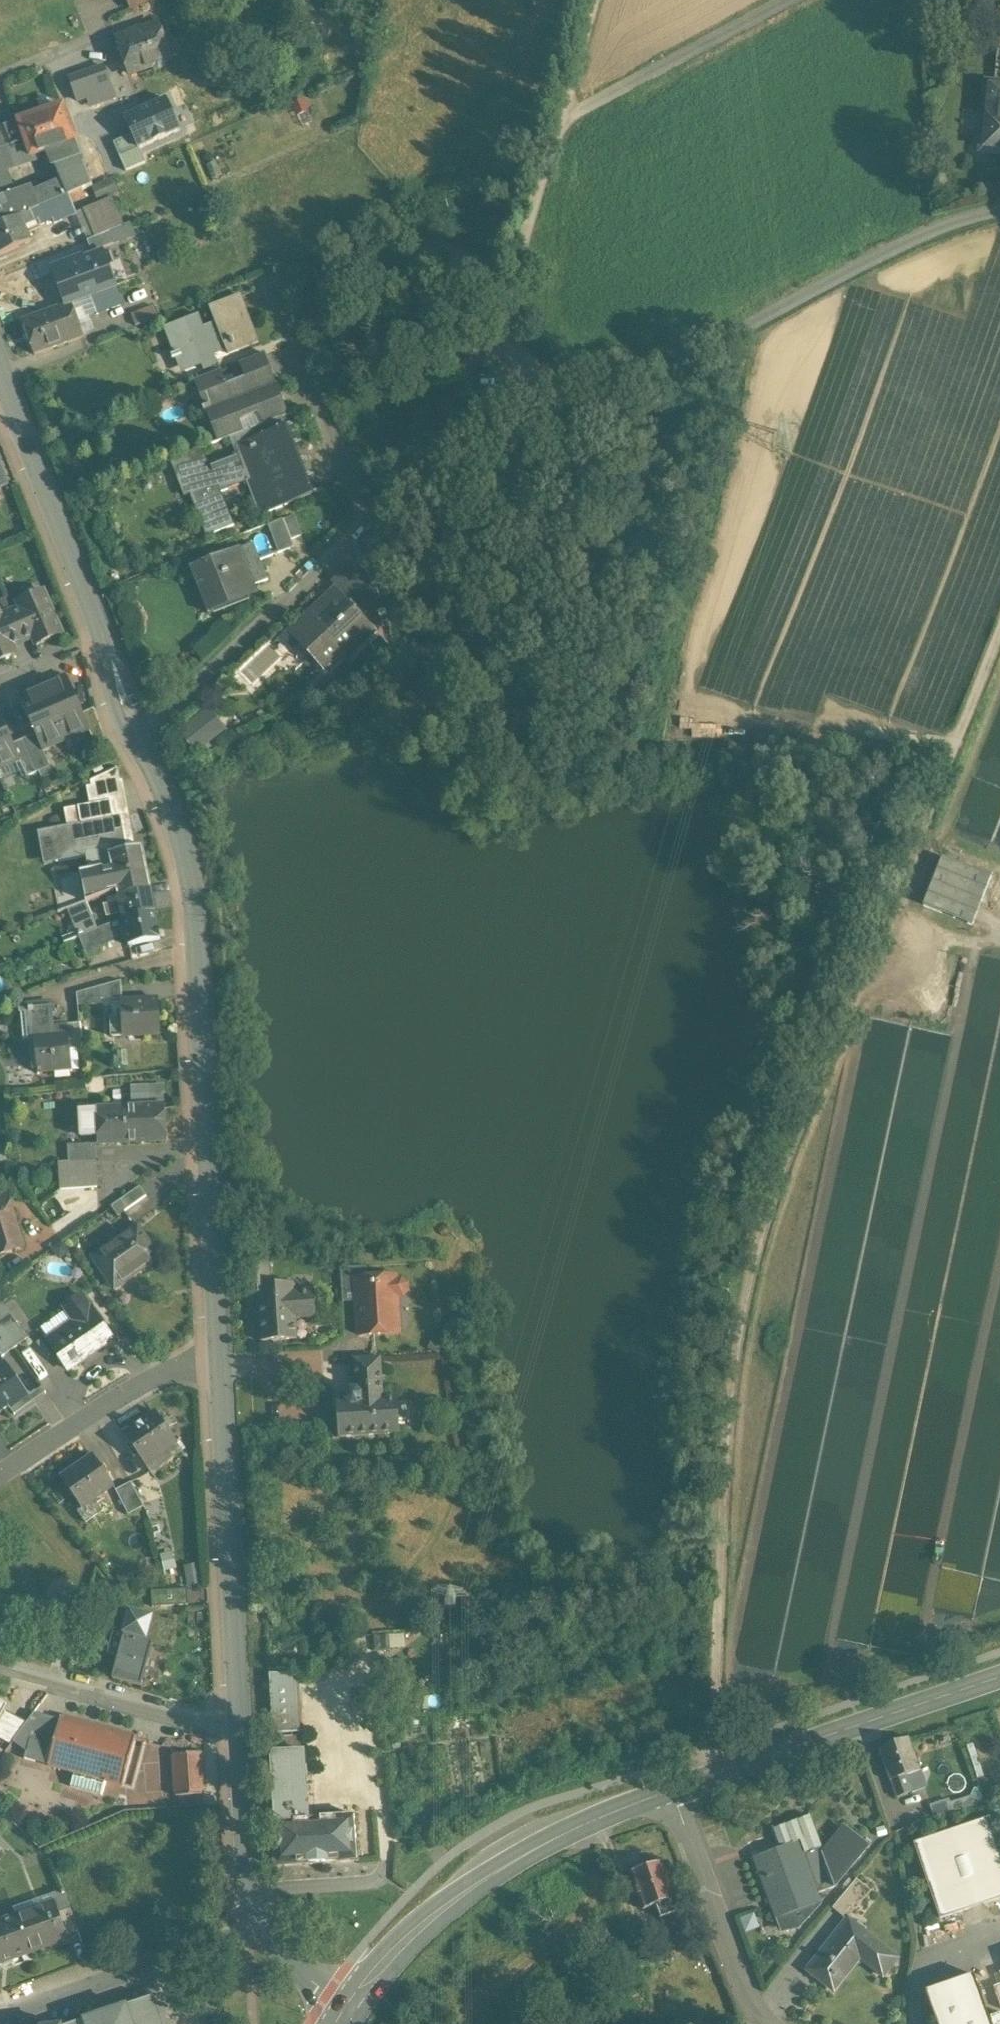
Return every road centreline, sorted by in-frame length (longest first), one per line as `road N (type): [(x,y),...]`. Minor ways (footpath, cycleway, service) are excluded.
road 1 (track): [(725,1743),(718,1628),(763,1223),(999,637)]
road 2 (secondary): [(219,1360),(193,880),(142,741)]
road 3 (unclassified): [(999,211),(930,230),(630,379),(504,398)]
road 4 (residential): [(504,398),(142,741)]
road 5 (secondary): [(348,2011),(402,1945),(491,1874),(672,1790)]
road 6 (secondary): [(240,1726),(219,1360)]
road 7 (secondary): [(142,741),(16,410)]
road 8 (secondary): [(672,1790),(999,1677)]
road 9 (residential): [(263,1921),(0,2015)]
road 10 (residential): [(672,1790),(746,1985),(773,2023)]
road 11 (unclassified): [(219,1360),(164,1374),(0,1474)]
road 12 (residential): [(0,1667),(193,1720),(240,1726)]
road 13 (secondary): [(263,1921),(250,1881),(240,1726)]
road 14 (secondary): [(348,2011),(291,1961),(263,1921)]

